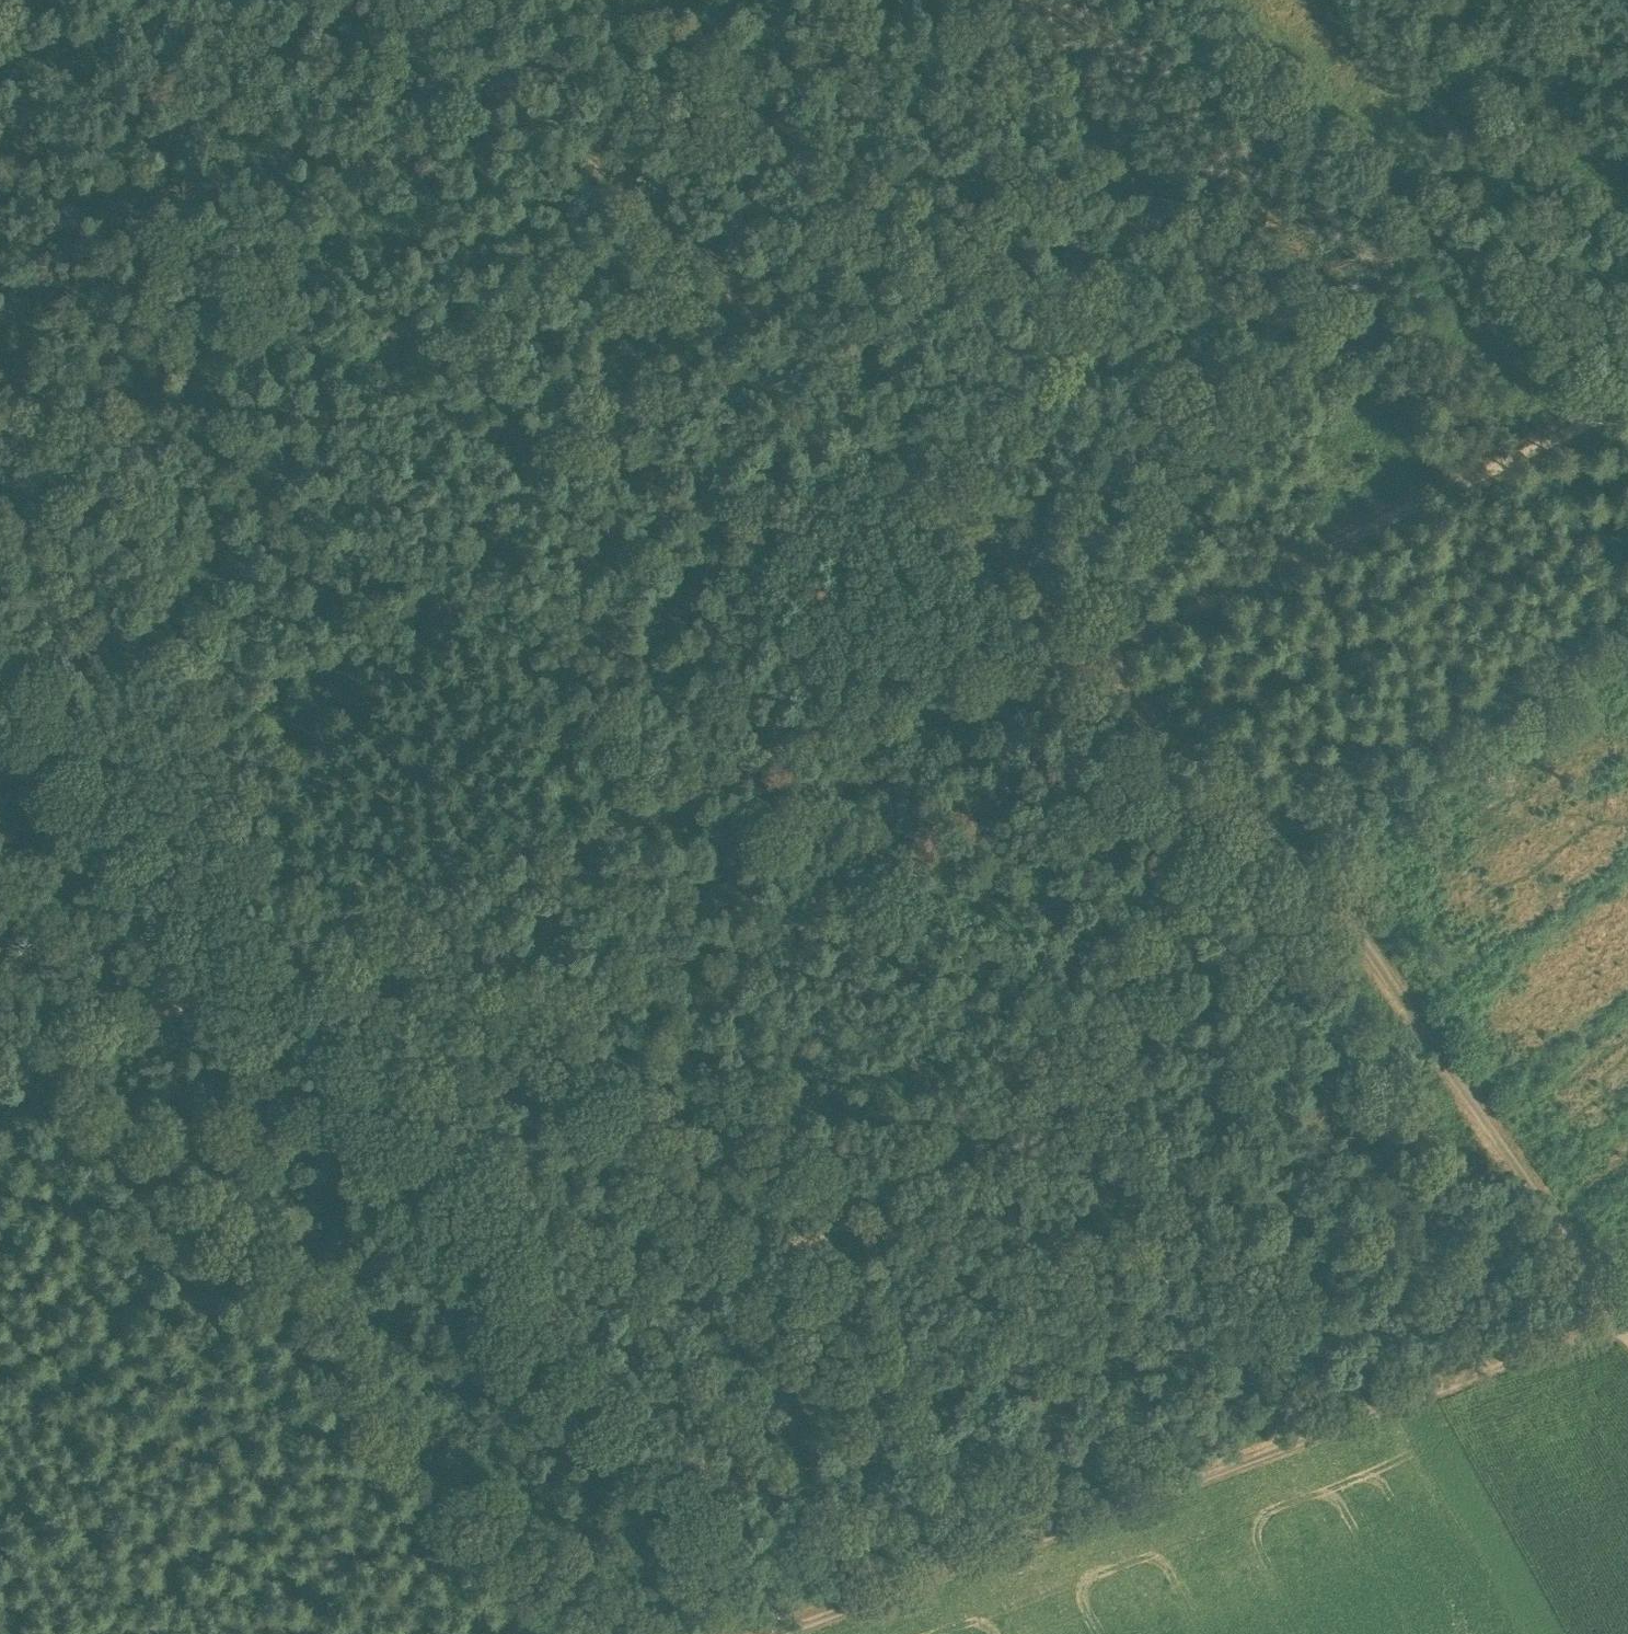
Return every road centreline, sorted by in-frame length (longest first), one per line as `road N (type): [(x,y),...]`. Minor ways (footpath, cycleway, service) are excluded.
road 1 (track): [(0,1071),(127,1026),(545,823),(681,786),(1111,642),(1627,398)]
road 2 (track): [(1111,642),(850,370),(626,174),(394,0)]
road 3 (track): [(1622,1331),(799,1633)]
road 4 (track): [(1084,652),(1336,936),(1622,1331)]
road 5 (track): [(626,174),(803,0)]

